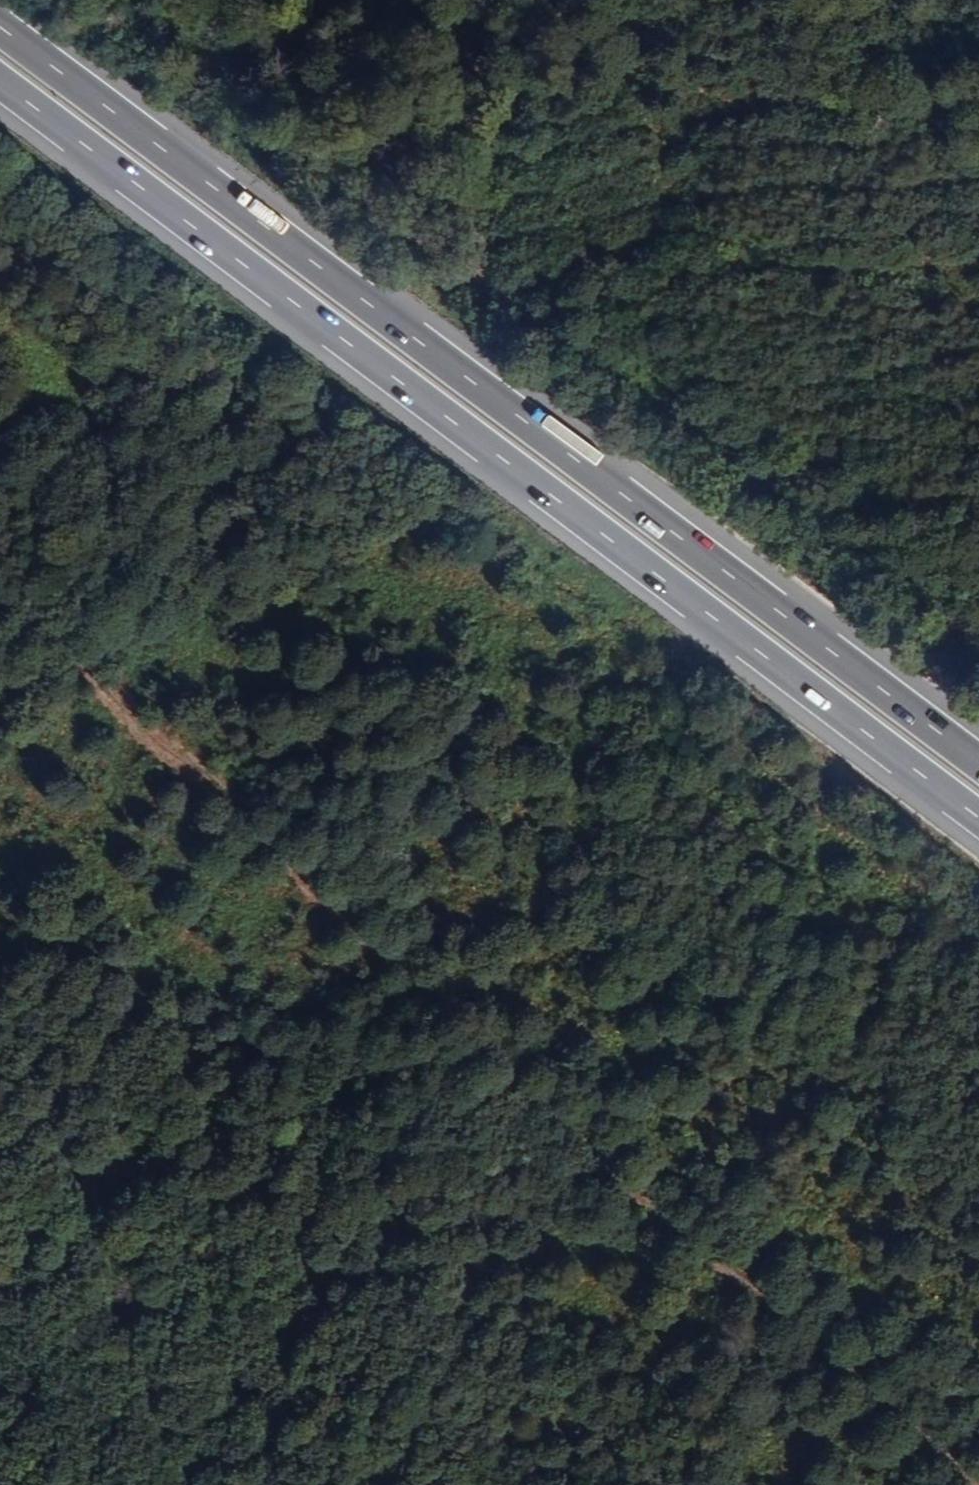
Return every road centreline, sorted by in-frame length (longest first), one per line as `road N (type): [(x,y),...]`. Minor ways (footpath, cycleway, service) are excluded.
road 1 (motorway): [(0,81),(978,818)]
road 2 (motorway): [(978,763),(0,27)]

